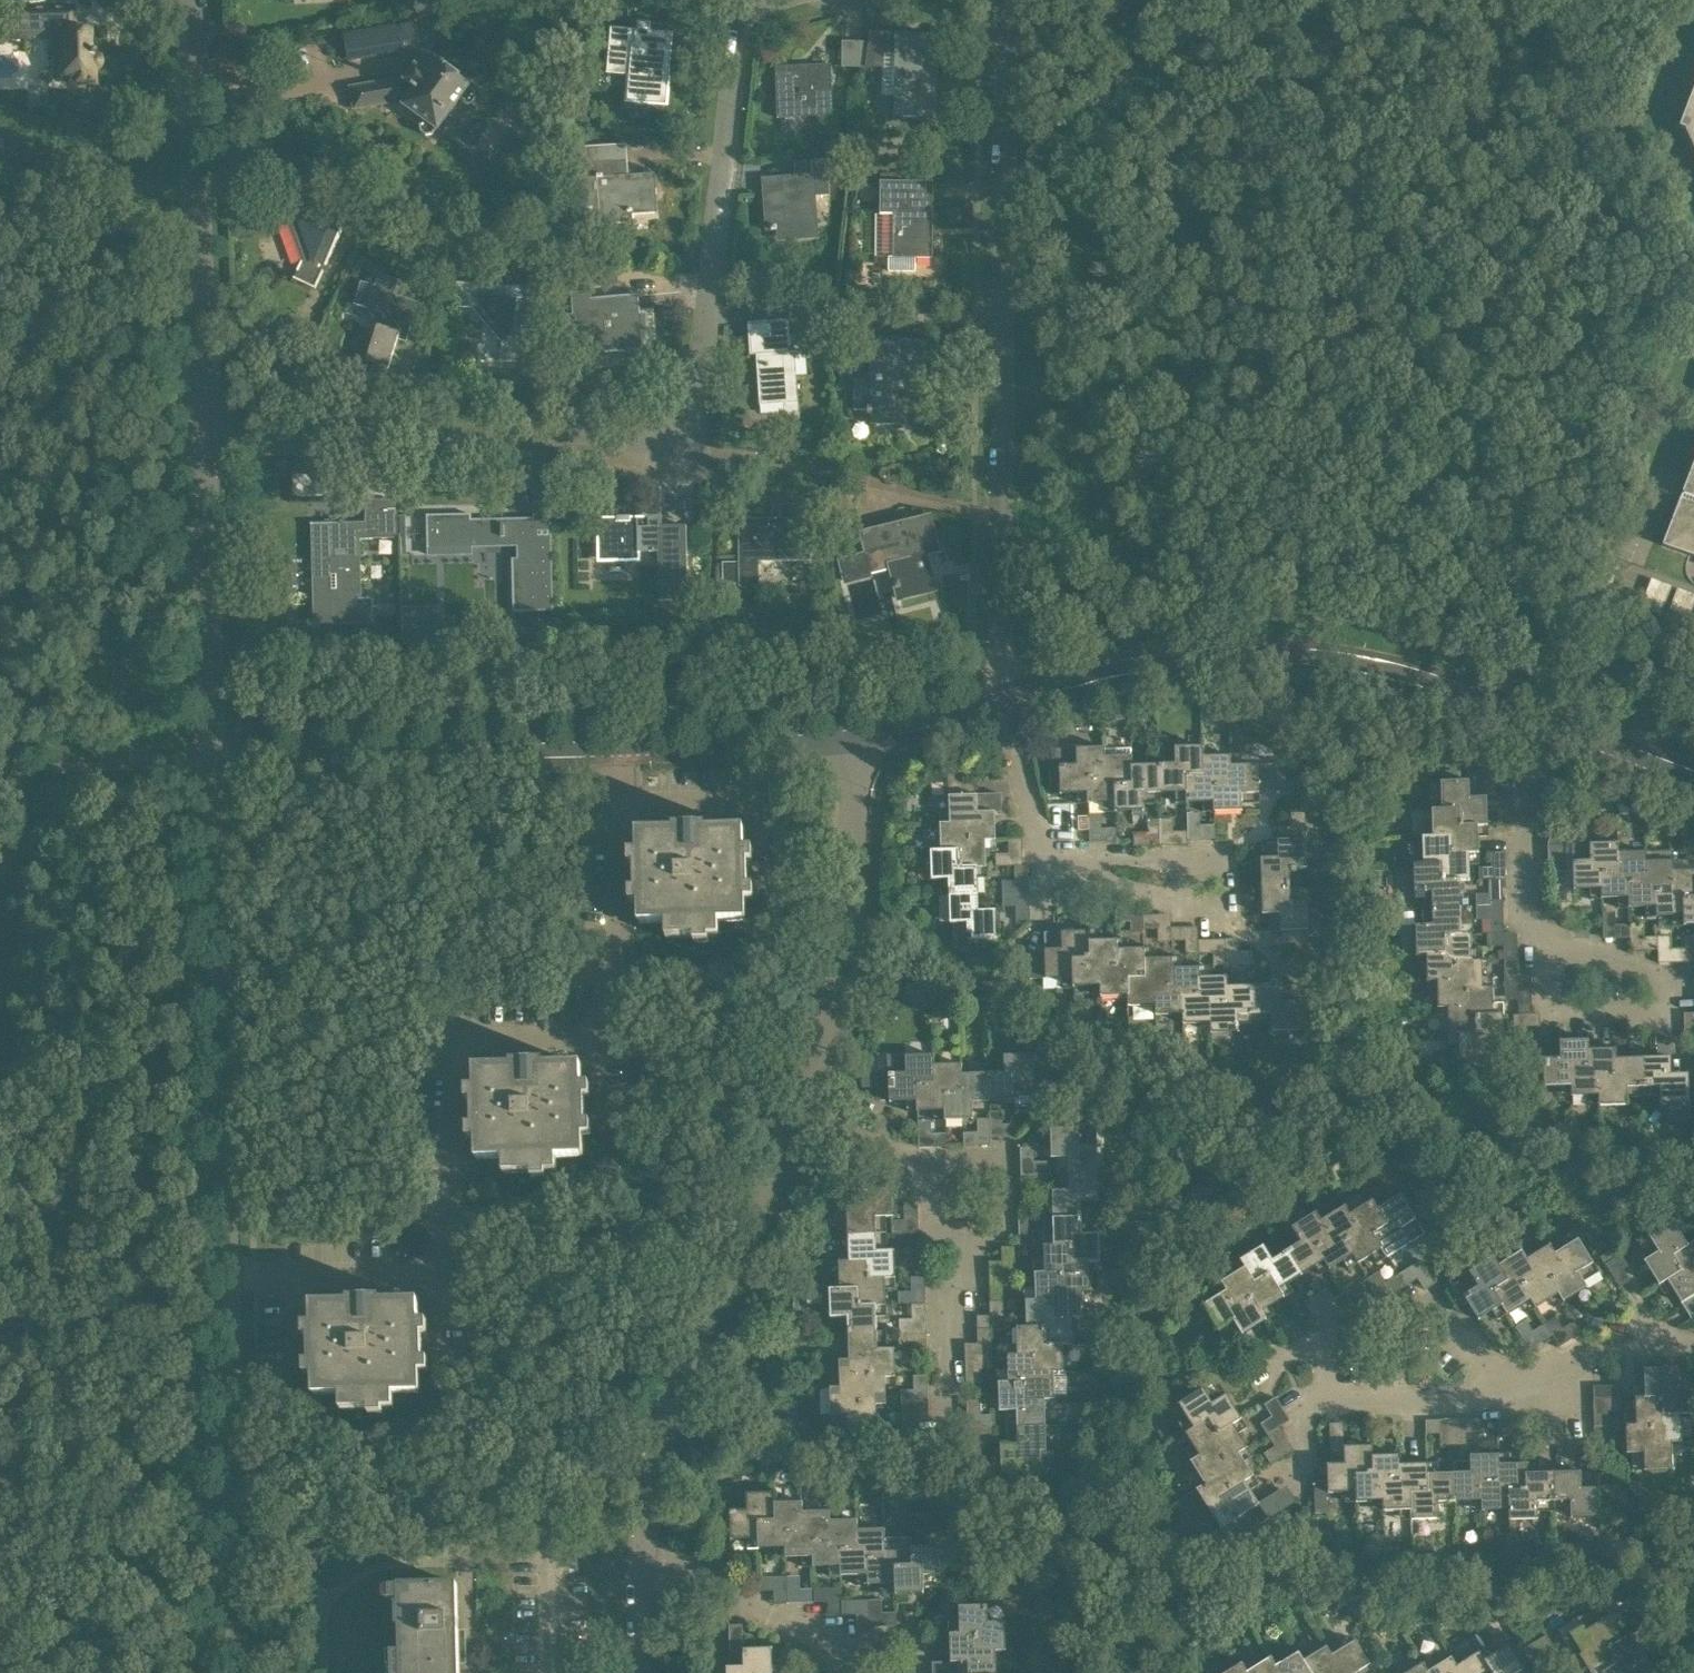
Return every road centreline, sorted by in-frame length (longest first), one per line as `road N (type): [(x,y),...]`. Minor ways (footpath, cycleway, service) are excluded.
road 1 (residential): [(436,1272),(457,1139),(458,1051),(474,1040),(596,1037),(619,902),(615,748)]
road 2 (residential): [(1009,697),(1160,661),(1285,654),(1387,669),(1554,726)]
road 3 (residential): [(224,1276),(210,759)]
road 4 (residential): [(1000,507),(1006,0)]
road 5 (residential): [(202,444),(677,436)]
road 6 (residential): [(641,1559),(675,1398),(796,1113)]
road 7 (residential): [(677,436),(696,389),(738,31),(756,4),(772,0)]
road 8 (residential): [(210,759),(615,748)]
road 9 (residential): [(234,1672),(224,1276)]
road 10 (residential): [(796,1113),(826,1040),(845,954),(855,736)]
road 11 (residential): [(1000,507),(705,451),(677,436)]
road 12 (residential): [(210,759),(202,444)]
road 13 (residential): [(202,444),(196,188)]
road 14 (residential): [(615,748),(855,736)]
road 15 (residential): [(1541,943),(1526,896),(1526,834),(1554,726)]
road 16 (residential): [(224,1276),(436,1272)]
road 17 (residential): [(833,1642),(693,1572),(641,1559)]
road 18 (residential): [(1501,1380),(1433,1311),(1377,1313),(1327,1336)]
road 19 (residential): [(1501,1380),(1521,1386),(1553,1380),(1586,1357),(1693,1344)]
road 20 (residential): [(196,188),(0,191)]
road 21 (residential): [(1009,697),(1000,507)]
road 22 (residential): [(1189,901),(1194,873),(1184,858),(1100,863),(1042,850)]
road 23 (residential): [(196,188),(192,0)]
road 24 (residential): [(963,1261),(1001,1221),(1002,1171),(995,1161),(929,1164)]
road 25 (residential): [(1042,850),(1044,880),(1091,879),(1189,901)]
road 26 (residential): [(949,1432),(963,1261)]
road 27 (residential): [(1336,1400),(1461,1402),(1501,1380)]
road 28 (residential): [(1662,1016),(1665,979),(1541,943)]
road 29 (residential): [(1541,943),(1561,1001),(1662,1016)]
road 30 (residential): [(1189,901),(1230,919),(1316,994)]
road 31 (residential): [(855,736),(1009,697)]
road 32 (residential): [(1042,850),(1009,697)]
road 33 (residential): [(1554,726),(1693,779)]
road 34 (residential): [(929,1164),(796,1113)]

